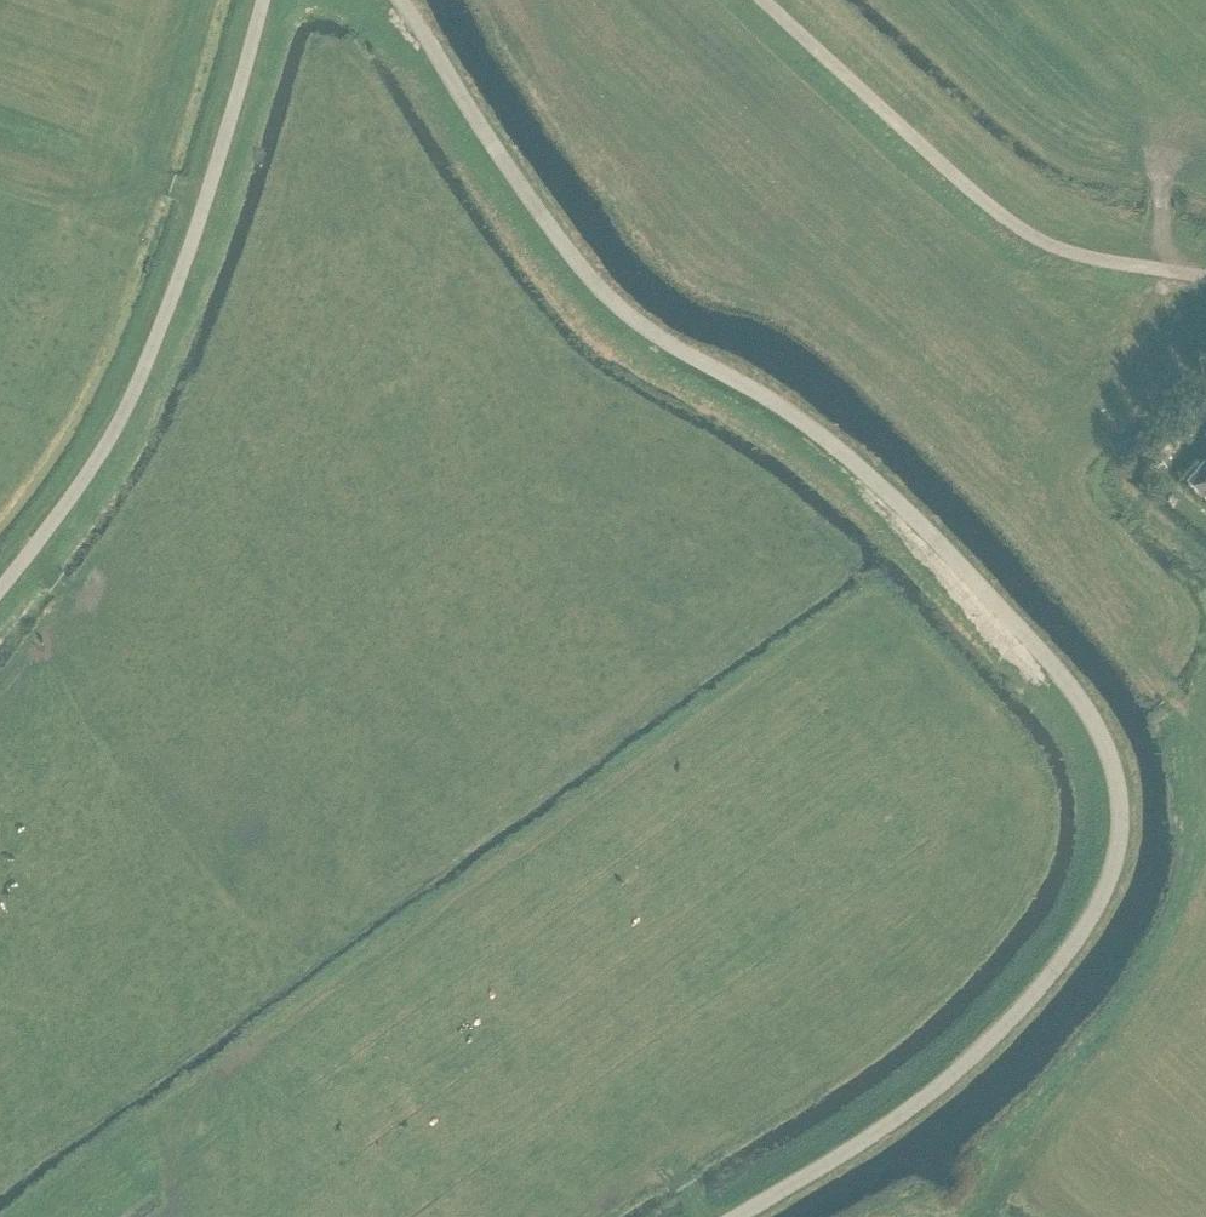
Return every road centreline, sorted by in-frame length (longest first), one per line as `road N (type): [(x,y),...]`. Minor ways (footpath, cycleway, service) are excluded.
road 1 (unclassified): [(741,1216),(820,1172),(991,1048),(1051,980),(1091,928),(1114,879),(1122,819),(1117,766),(1098,726),(969,572),(824,438),(623,316),(571,261),(404,0)]
road 2 (unclassified): [(0,587),(112,433),(145,362),(196,227),(261,0)]

